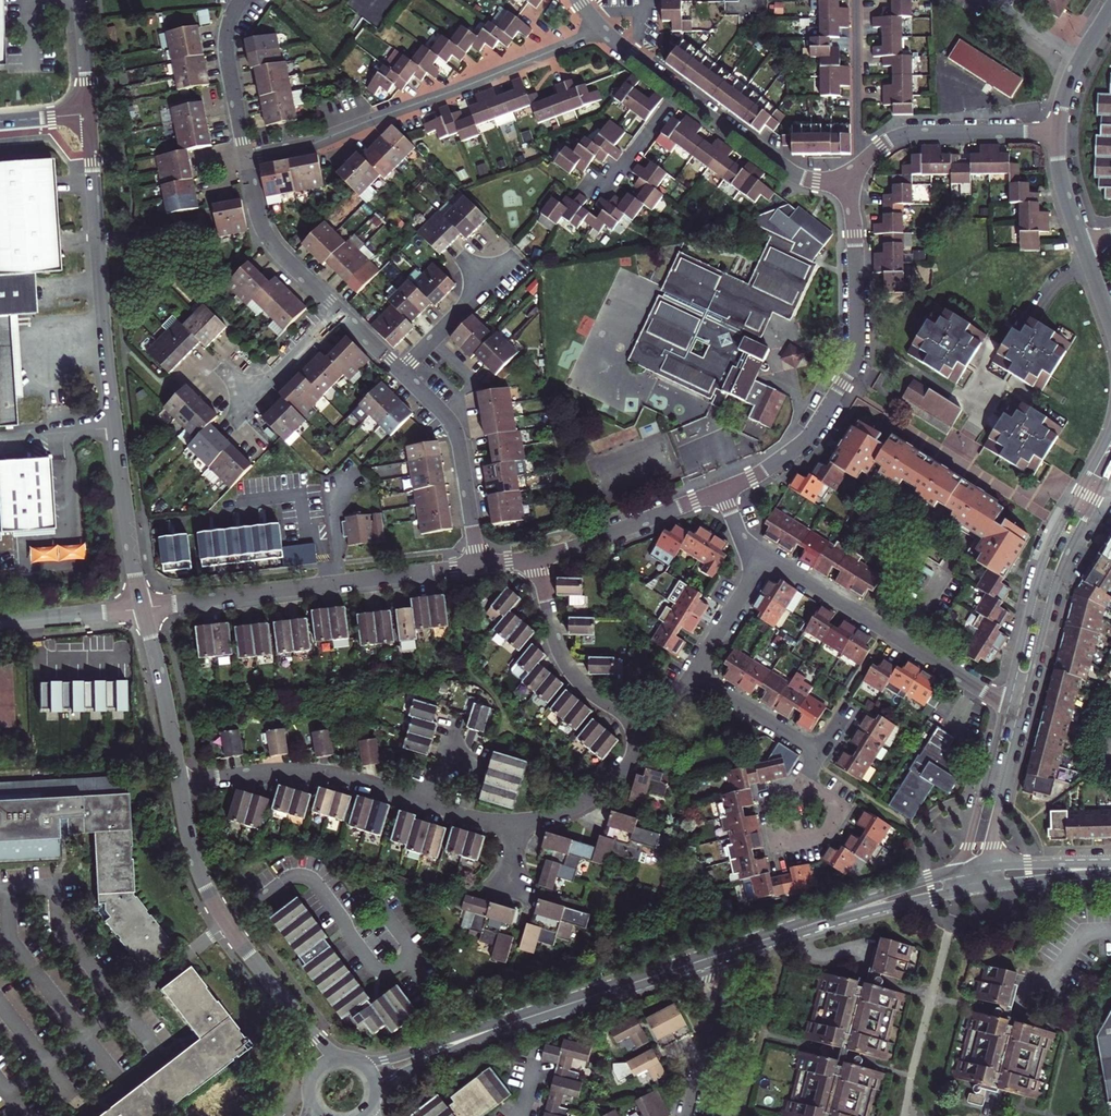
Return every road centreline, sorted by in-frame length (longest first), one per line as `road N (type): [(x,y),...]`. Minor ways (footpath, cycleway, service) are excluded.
road 1 (tertiary): [(89,114),(106,350),(142,609)]
road 2 (residential): [(245,157),(321,139),(603,30)]
road 3 (residential): [(847,182),(856,360),(808,437),(723,492)]
road 4 (residential): [(479,566),(142,609)]
road 5 (tertiary): [(1110,433),(1047,553),(1006,703)]
road 6 (residential): [(765,555),(1006,703)]
road 7 (tertiary): [(960,872),(713,956)]
road 8 (tertiary): [(1022,711),(1058,573),(1110,468)]
road 9 (residential): [(179,784),(294,771),(426,804)]
road 10 (tertiary): [(713,956),(956,891)]
road 11 (tertiary): [(179,784),(202,880),(282,998)]
road 12 (residential): [(538,559),(563,662),(588,690),(652,734)]
road 13 (residential): [(401,373),(457,436),(479,566)]
road 14 (residential): [(1056,134),(906,136),(860,166)]
road 15 (residential): [(723,492),(538,559)]
road 16 (residential): [(679,91),(783,168),(816,182),(847,182)]
road 17 (residential): [(245,157),(272,245),(342,315)]
road 18 (tertiary): [(536,1014),(391,1059),(356,1061)]
road 19 (tertiary): [(536,1014),(713,956)]
road 20 (tertiary): [(375,1100),(395,1077),(536,1014)]
road 21 (tertiary): [(142,609),(179,784)]
road 22 (tertiary): [(1006,703),(960,872)]
road 23 (residential): [(513,824),(556,817),(597,795),(652,734)]
road 24 (residential): [(802,785),(794,796),(767,803),(776,846),(822,836),(842,808)]
road 25 (residential): [(860,166),(856,0)]
road 26 (residential): [(713,956),(717,1004),(687,1115)]
road 27 (tertiary): [(987,868),(1022,711)]
road 28 (residential): [(240,0),(226,46),(245,157)]
road 29 (residential): [(401,373),(507,265)]
road 30 (residential): [(693,674),(820,752)]
road 31 (residential): [(0,625),(142,609)]
road 32 (residential): [(693,674),(765,555)]
road 33 (tertiary): [(1110,8),(1069,79),(1056,134)]
road 34 (residential): [(342,315),(245,407)]
road 35 (tertiary): [(984,885),(1110,871)]
road 36 (tertiary): [(1110,866),(987,868)]

